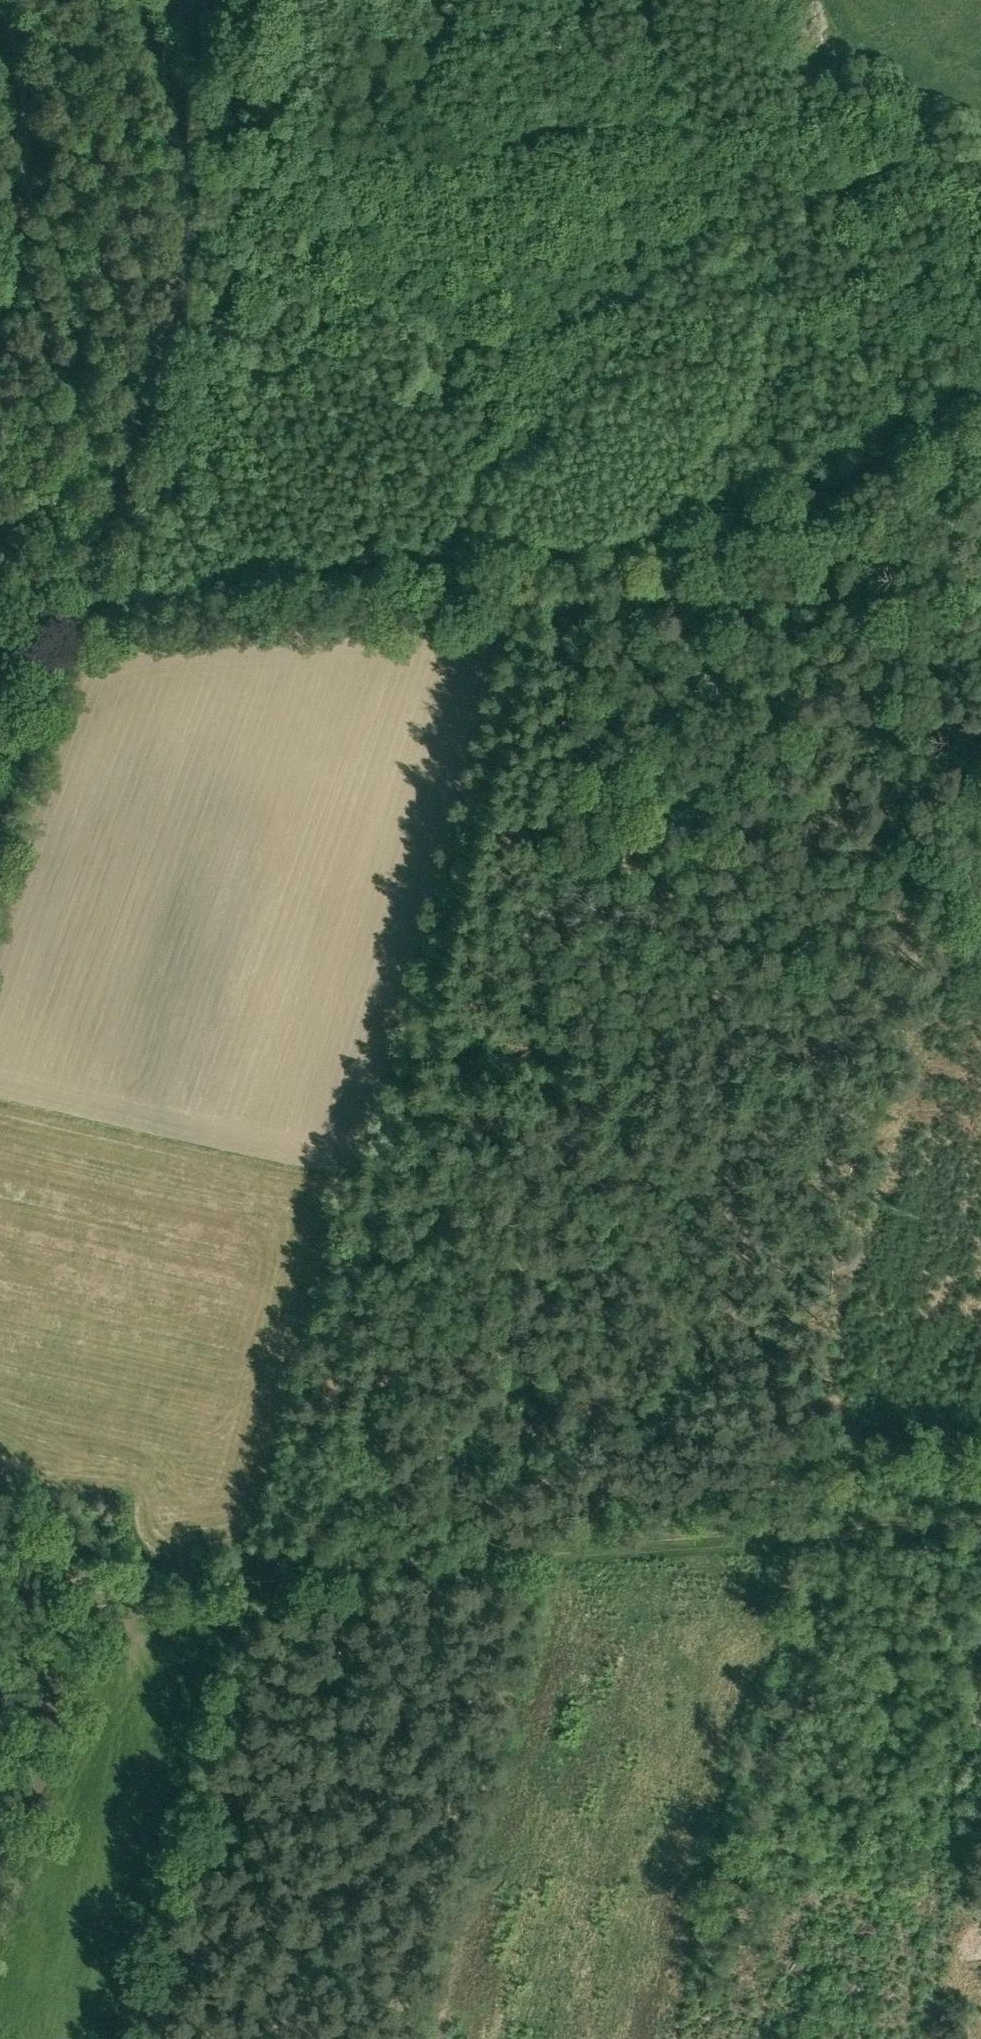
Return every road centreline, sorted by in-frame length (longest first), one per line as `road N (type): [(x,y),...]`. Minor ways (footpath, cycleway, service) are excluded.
road 1 (unclassified): [(0,805),(171,309),(201,190),(272,0)]
road 2 (track): [(721,1534),(248,1575),(0,1581)]
road 3 (track): [(0,289),(21,163),(0,12)]

